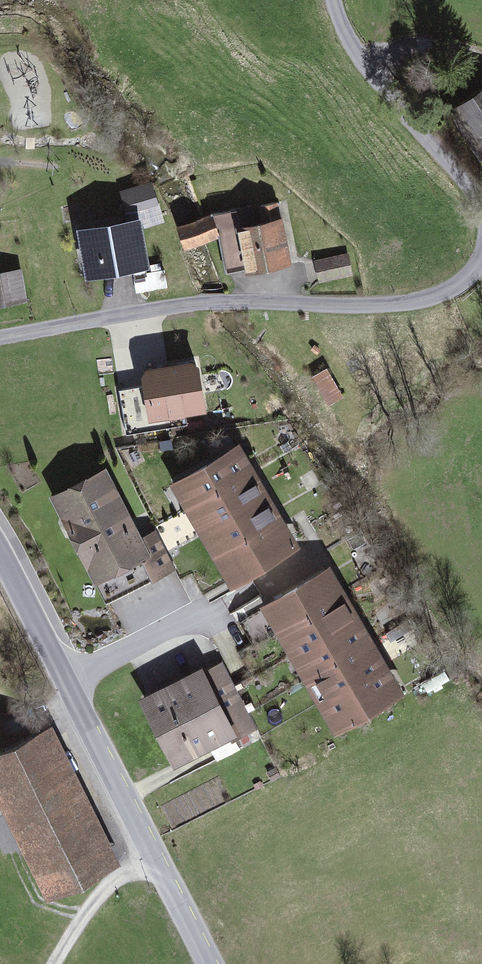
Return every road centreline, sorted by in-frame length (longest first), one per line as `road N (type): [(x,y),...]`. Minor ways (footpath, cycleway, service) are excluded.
road 1 (tertiary): [(72,674),(218,963)]
road 2 (residential): [(481,274),(415,303),(228,302)]
road 3 (residential): [(72,674),(302,559)]
road 4 (residential): [(349,0),(368,48),(481,199)]
road 5 (residential): [(201,302),(0,340)]
road 6 (track): [(162,854),(103,882),(54,963)]
road 7 (tertiary): [(0,545),(72,674)]

